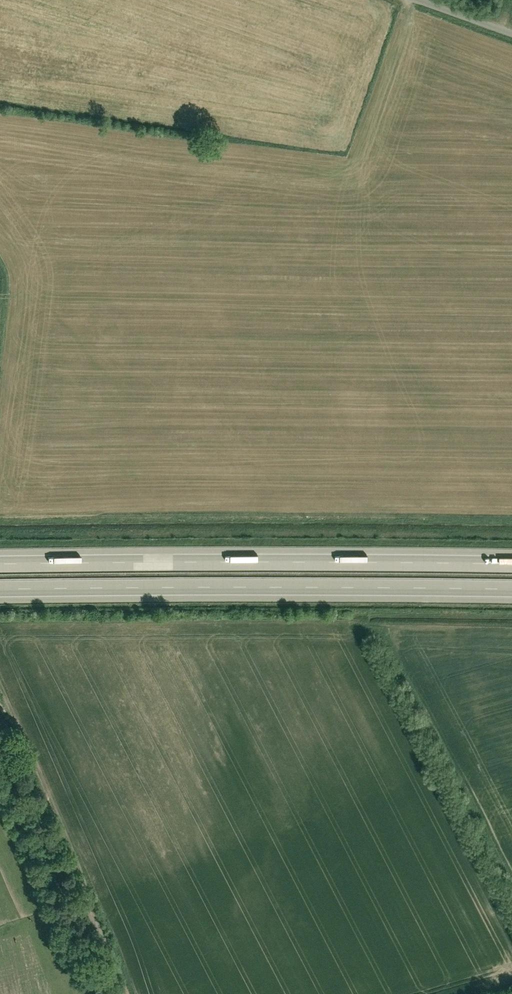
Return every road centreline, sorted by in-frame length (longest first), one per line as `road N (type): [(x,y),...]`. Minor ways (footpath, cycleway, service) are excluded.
road 1 (motorway): [(0,589),(511,591)]
road 2 (motorway): [(511,561),(0,562)]

